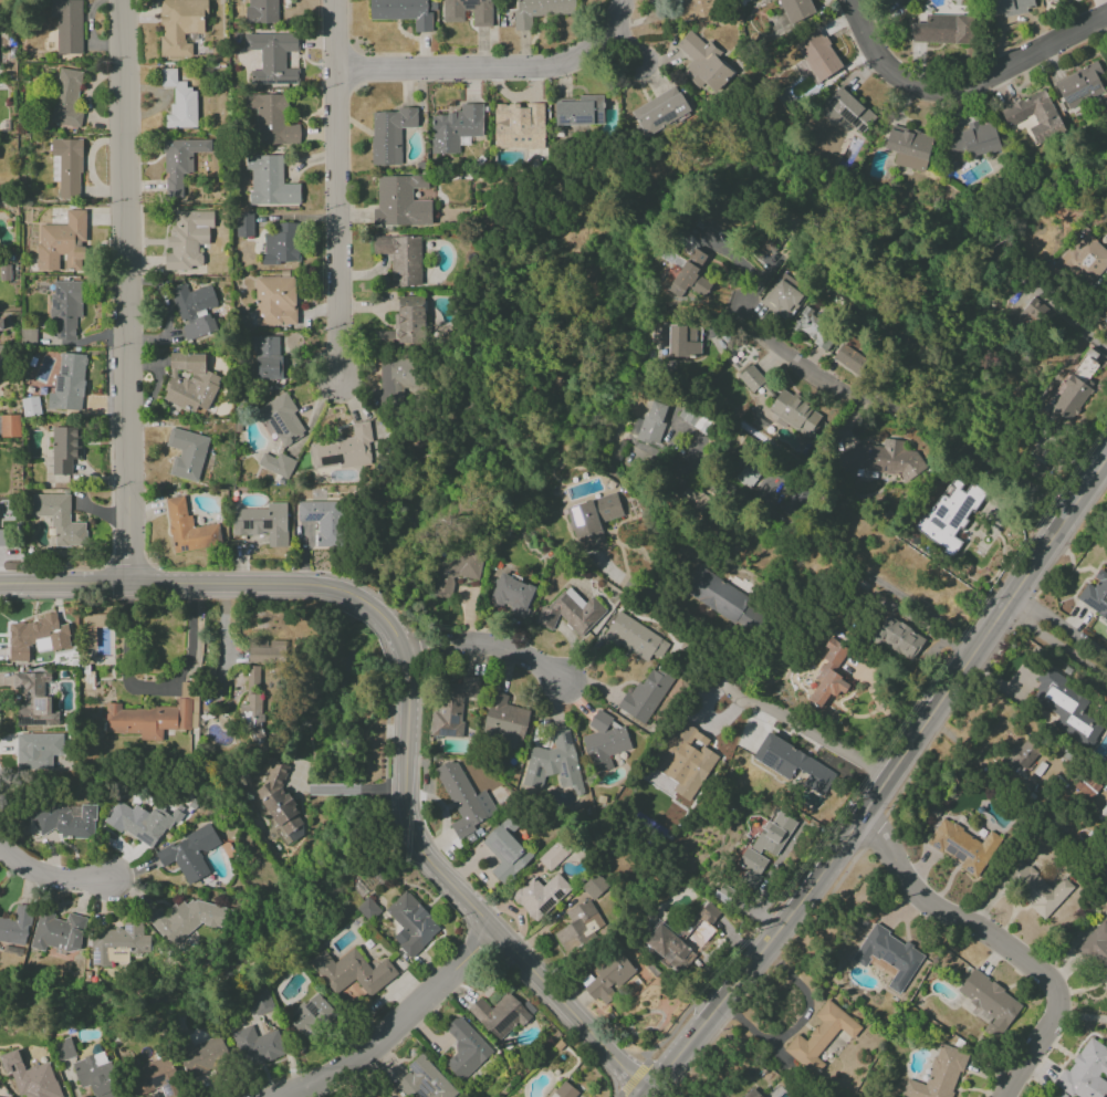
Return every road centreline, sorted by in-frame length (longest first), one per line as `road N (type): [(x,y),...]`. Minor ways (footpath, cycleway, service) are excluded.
road 1 (secondary): [(642,1096),(864,813),(1106,464)]
road 2 (residential): [(123,0),(130,583)]
road 3 (residential): [(647,1090),(418,847),(405,804),(401,644)]
road 4 (residential): [(401,644),(369,604),(312,585),(0,585)]
road 5 (residential): [(335,0),(341,388)]
road 6 (residential): [(864,813),(920,898),(992,937),(1053,985),(1055,1015),(1006,1096)]
road 7 (residential): [(1066,523),(843,388),(742,315)]
road 8 (residential): [(1106,22),(980,86),(915,95),(853,34),(838,0)]
road 9 (residential): [(624,0),(604,41),(573,63),(336,70)]
road 10 (residential): [(659,595),(716,660),(733,696),(889,776)]
road 11 (residential): [(494,933),(344,1070),(280,1096)]
road 12 (residential): [(401,644),(505,649),(564,682)]
road 13 (residential): [(0,845),(14,861),(56,879),(109,878)]

